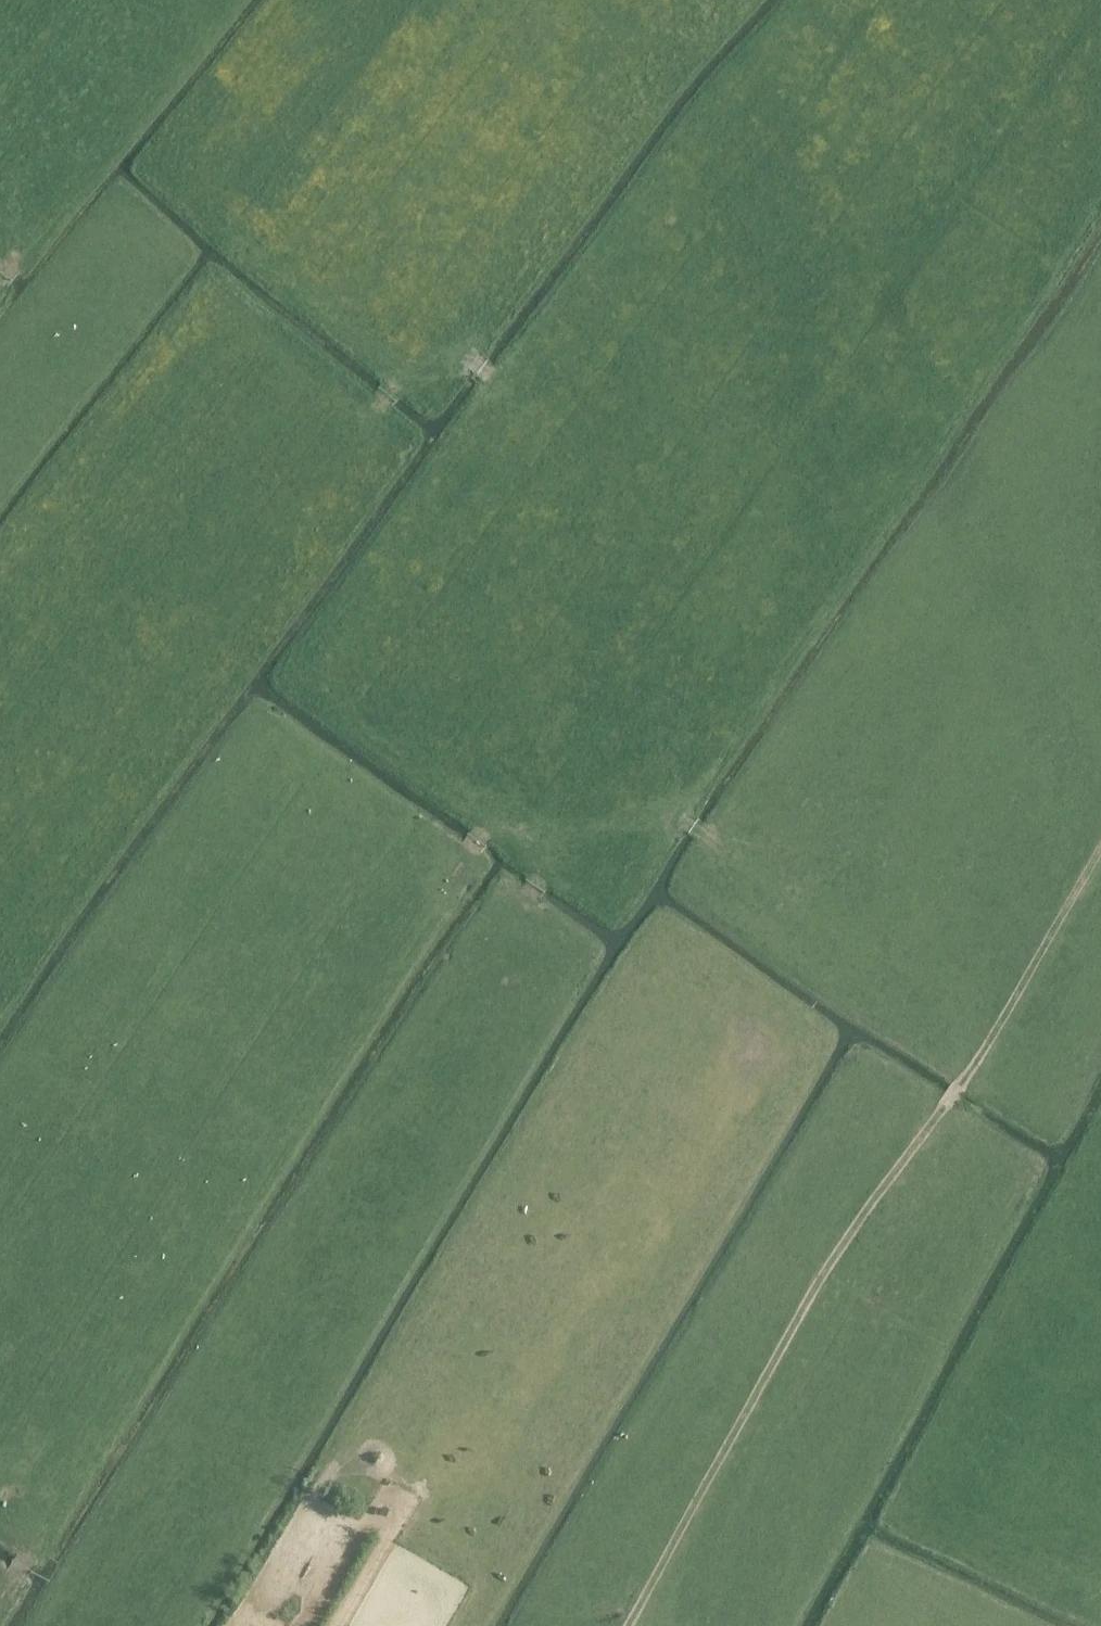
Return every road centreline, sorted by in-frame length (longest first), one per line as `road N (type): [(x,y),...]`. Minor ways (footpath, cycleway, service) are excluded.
road 1 (track): [(1100,841),(943,1110),(844,1235),(623,1625)]

